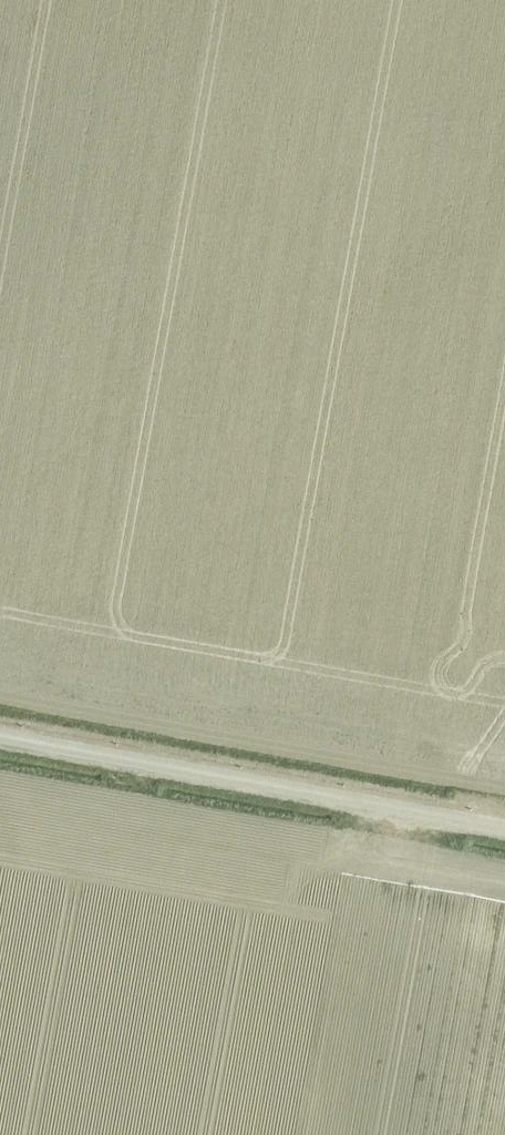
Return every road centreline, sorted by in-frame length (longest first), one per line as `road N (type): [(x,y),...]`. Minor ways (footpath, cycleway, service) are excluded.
road 1 (unclassified): [(504,826),(0,734)]

